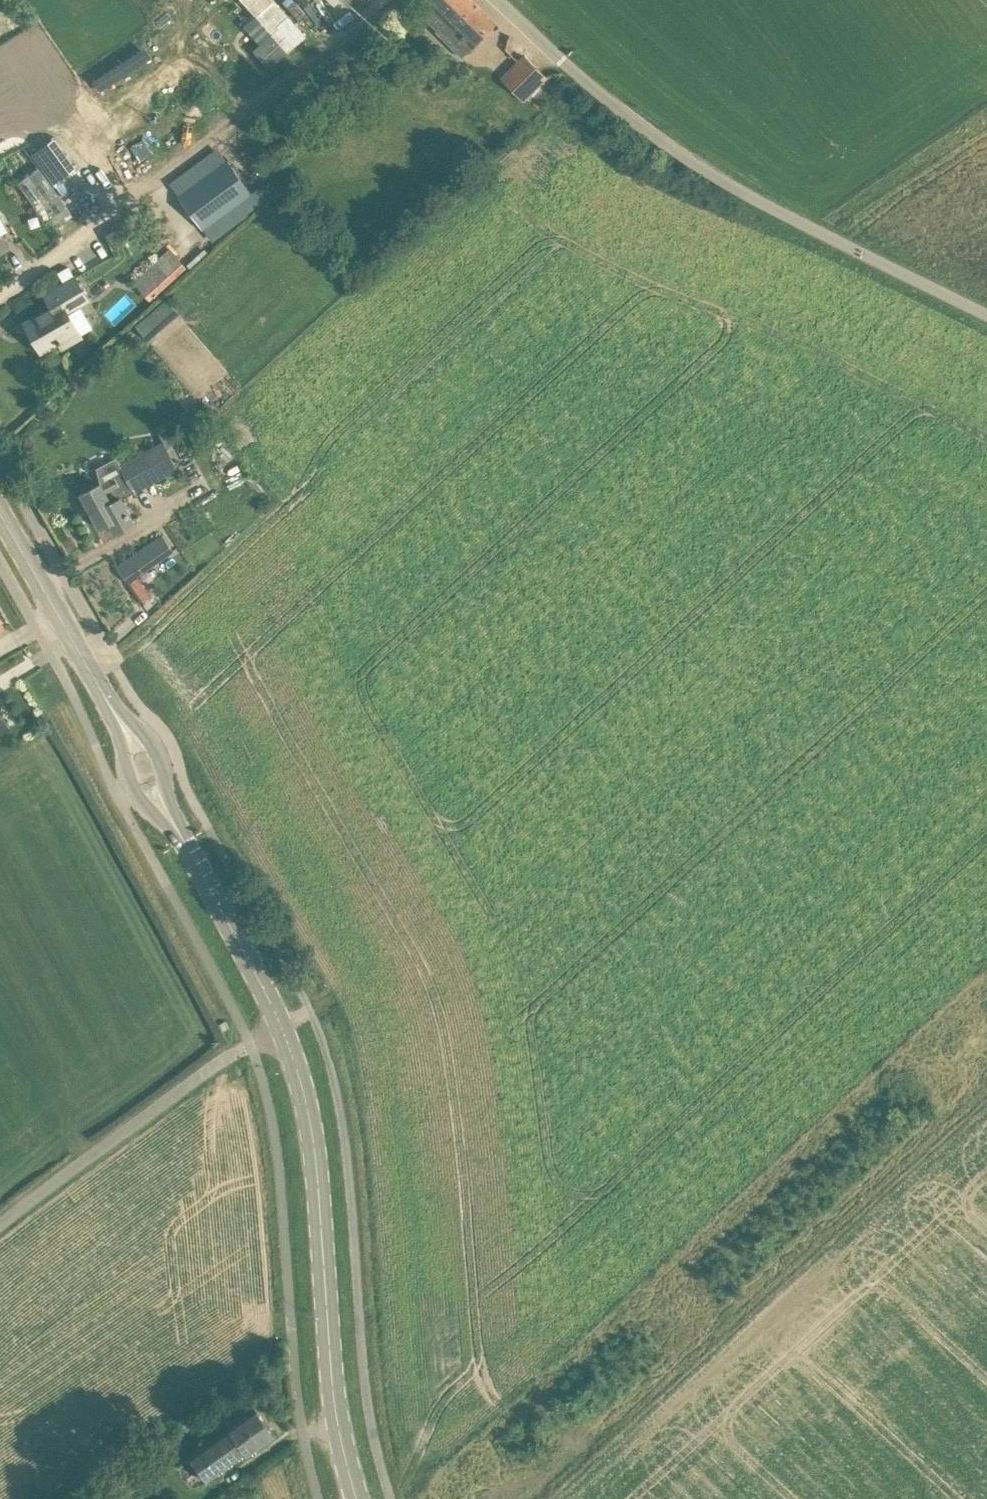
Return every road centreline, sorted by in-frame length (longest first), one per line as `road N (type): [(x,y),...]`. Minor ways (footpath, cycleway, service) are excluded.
road 1 (unclassified): [(986,314),(707,169),(580,76),(499,0)]
road 2 (secondary): [(356,1498),(337,1420),(314,1141),(282,1028)]
road 3 (unclassified): [(0,1227),(232,1053),(282,1028)]
road 4 (secondary): [(282,1028),(185,840)]
road 5 (secondary): [(99,687),(0,513)]
road 6 (secondary): [(99,687),(138,798),(185,840)]
road 7 (secondary): [(185,840),(153,747),(99,687)]

